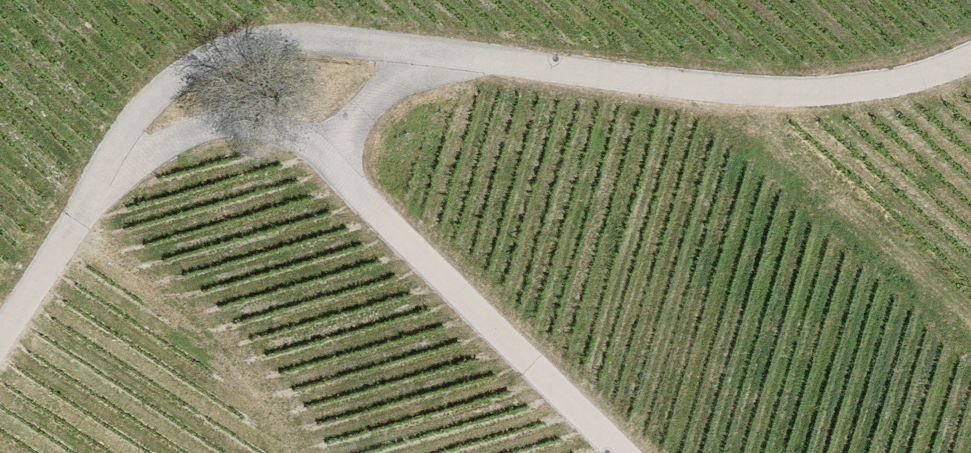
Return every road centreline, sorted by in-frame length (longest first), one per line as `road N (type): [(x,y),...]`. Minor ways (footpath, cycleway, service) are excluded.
road 1 (track): [(0,331),(143,112),(168,84),(227,49),(341,41),(796,97),(920,79),(970,59)]
road 2 (track): [(630,452),(320,153),(429,52)]
road 3 (track): [(320,153),(283,129),(237,123),(113,159)]

